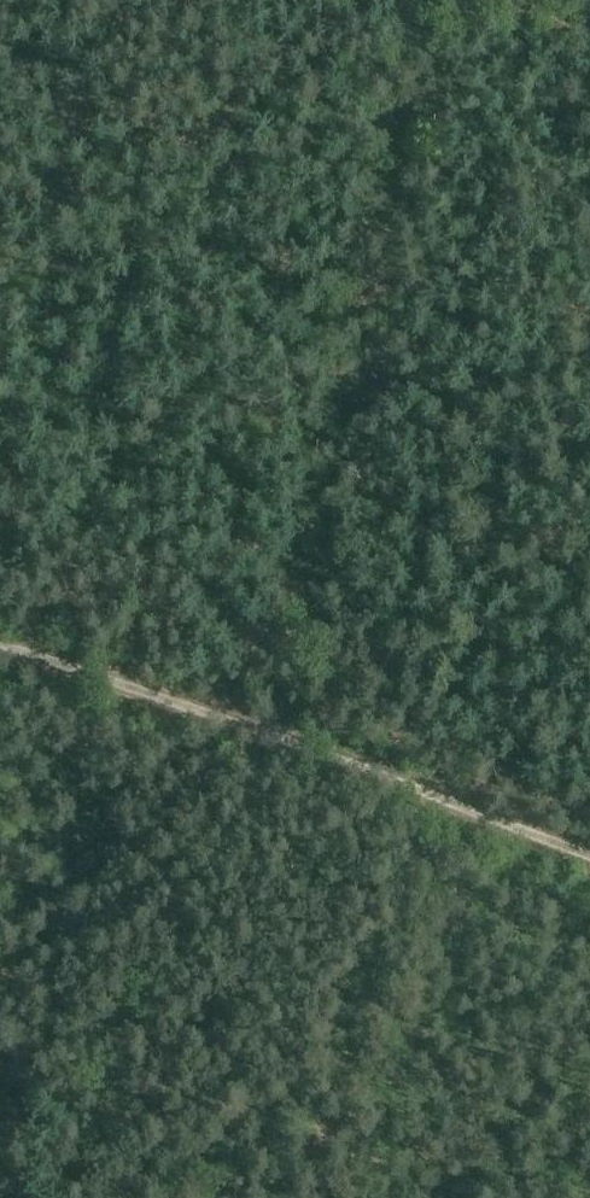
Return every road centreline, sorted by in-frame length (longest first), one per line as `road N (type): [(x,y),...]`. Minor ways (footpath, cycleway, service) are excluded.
road 1 (track): [(589,854),(0,642)]

